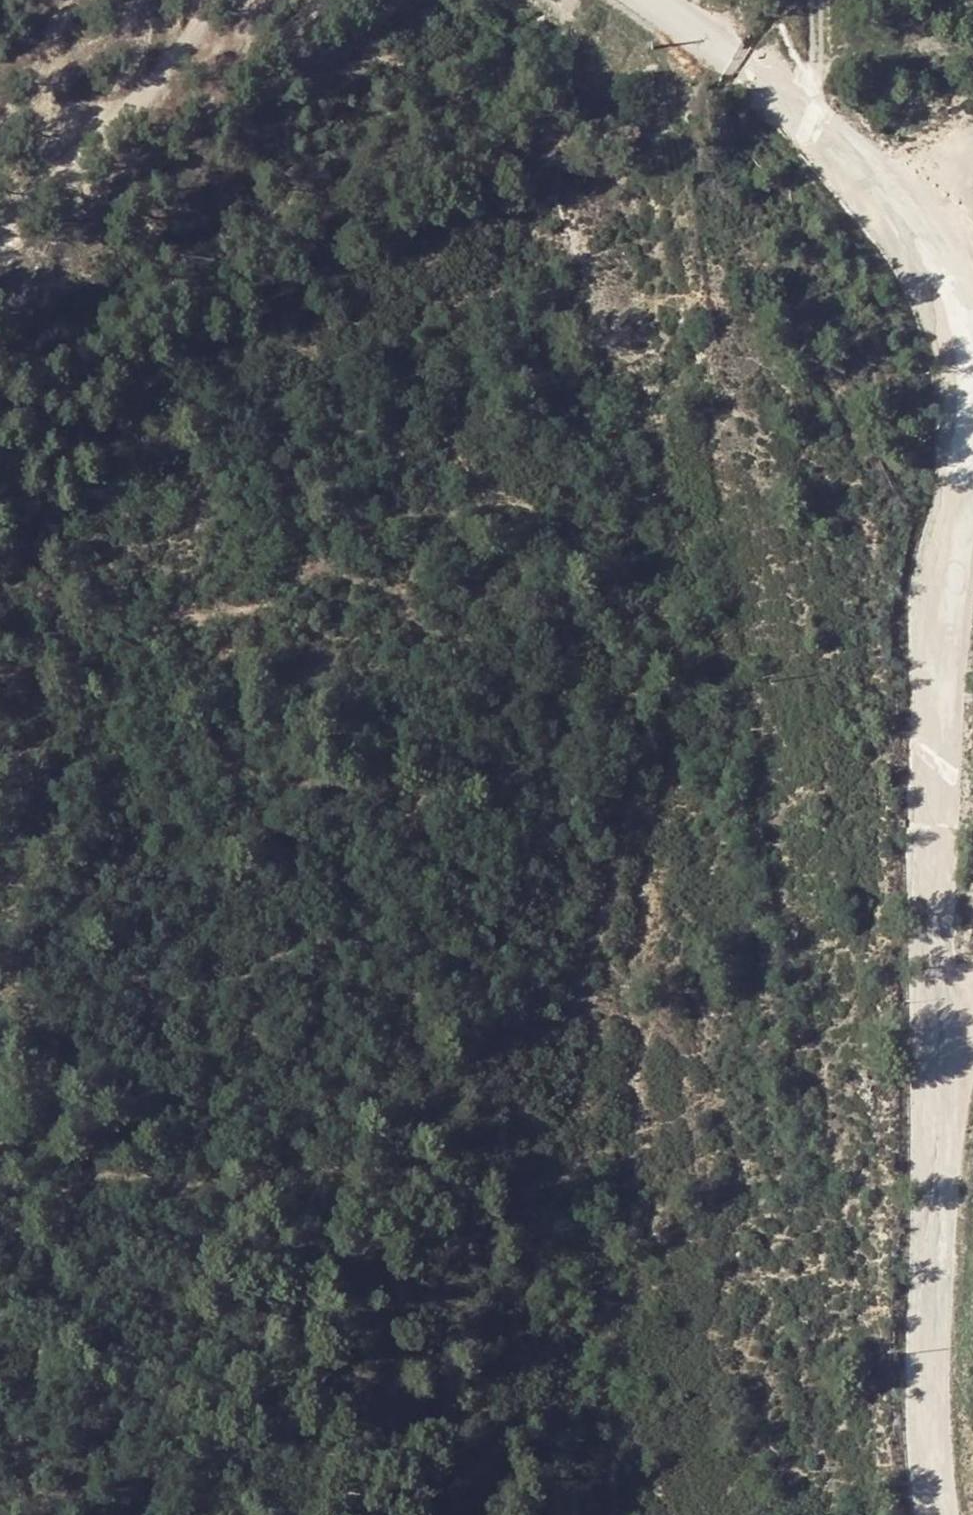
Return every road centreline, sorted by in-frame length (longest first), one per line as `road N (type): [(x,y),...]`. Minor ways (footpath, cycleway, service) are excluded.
road 1 (track): [(227,0),(170,65),(8,214)]
road 2 (unclassified): [(646,0),(760,78)]

